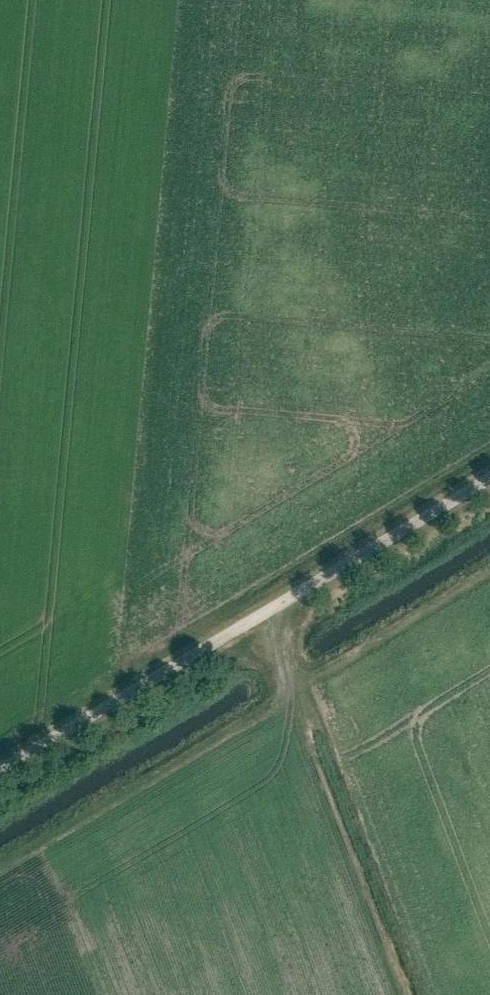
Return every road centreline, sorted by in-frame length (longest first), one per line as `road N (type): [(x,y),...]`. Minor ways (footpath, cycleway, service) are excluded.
road 1 (unclassified): [(0,772),(489,477)]

